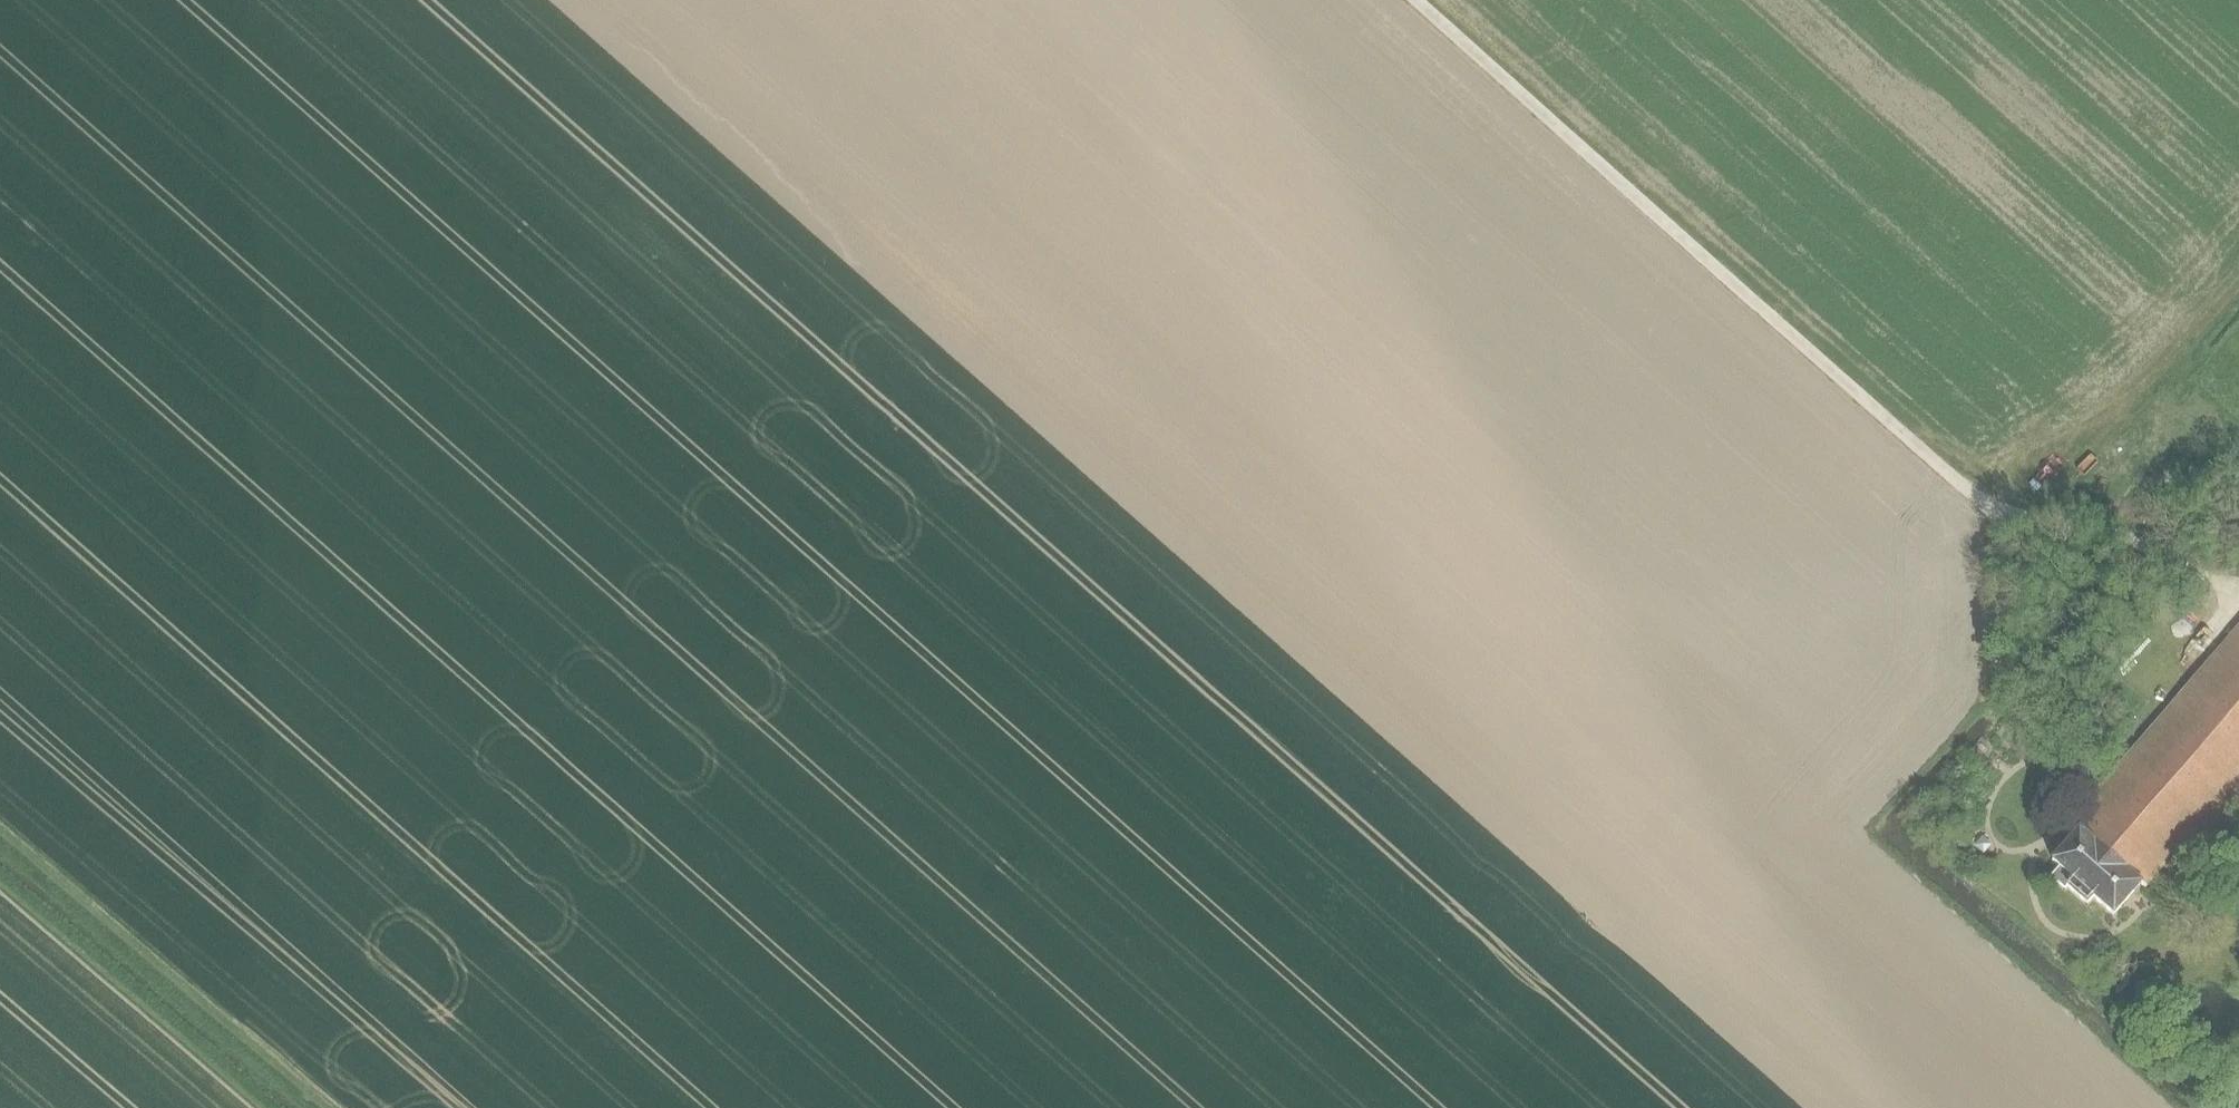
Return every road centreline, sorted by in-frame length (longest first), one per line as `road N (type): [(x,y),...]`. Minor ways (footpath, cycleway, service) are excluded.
road 1 (residential): [(2175,554),(2094,520),(2021,517),(1989,506),(1417,0)]

